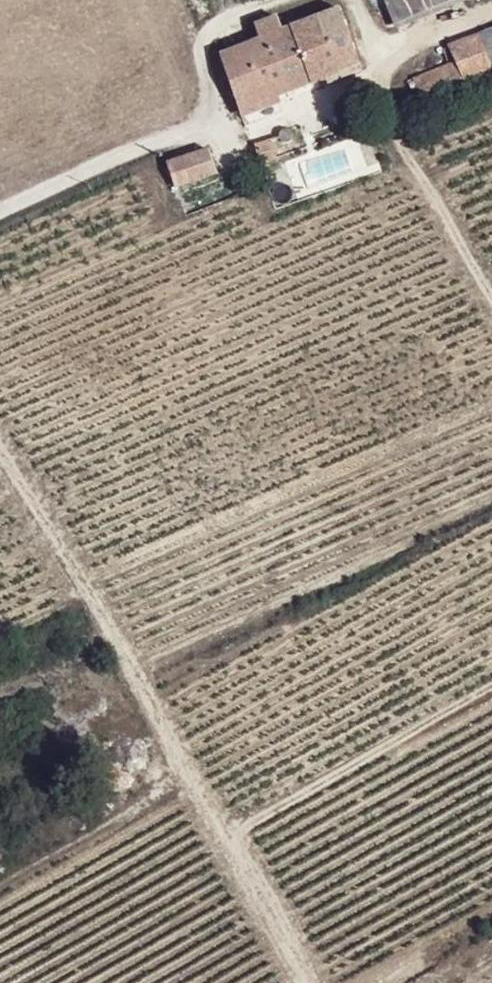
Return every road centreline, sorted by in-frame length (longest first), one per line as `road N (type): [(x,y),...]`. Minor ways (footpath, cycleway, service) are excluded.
road 1 (track): [(303,982),(228,842),(180,771),(0,884)]
road 2 (track): [(0,211),(222,114),(200,32),(285,0)]
road 3 (residential): [(0,463),(180,771)]
road 4 (track): [(228,842),(255,813),(491,686)]

